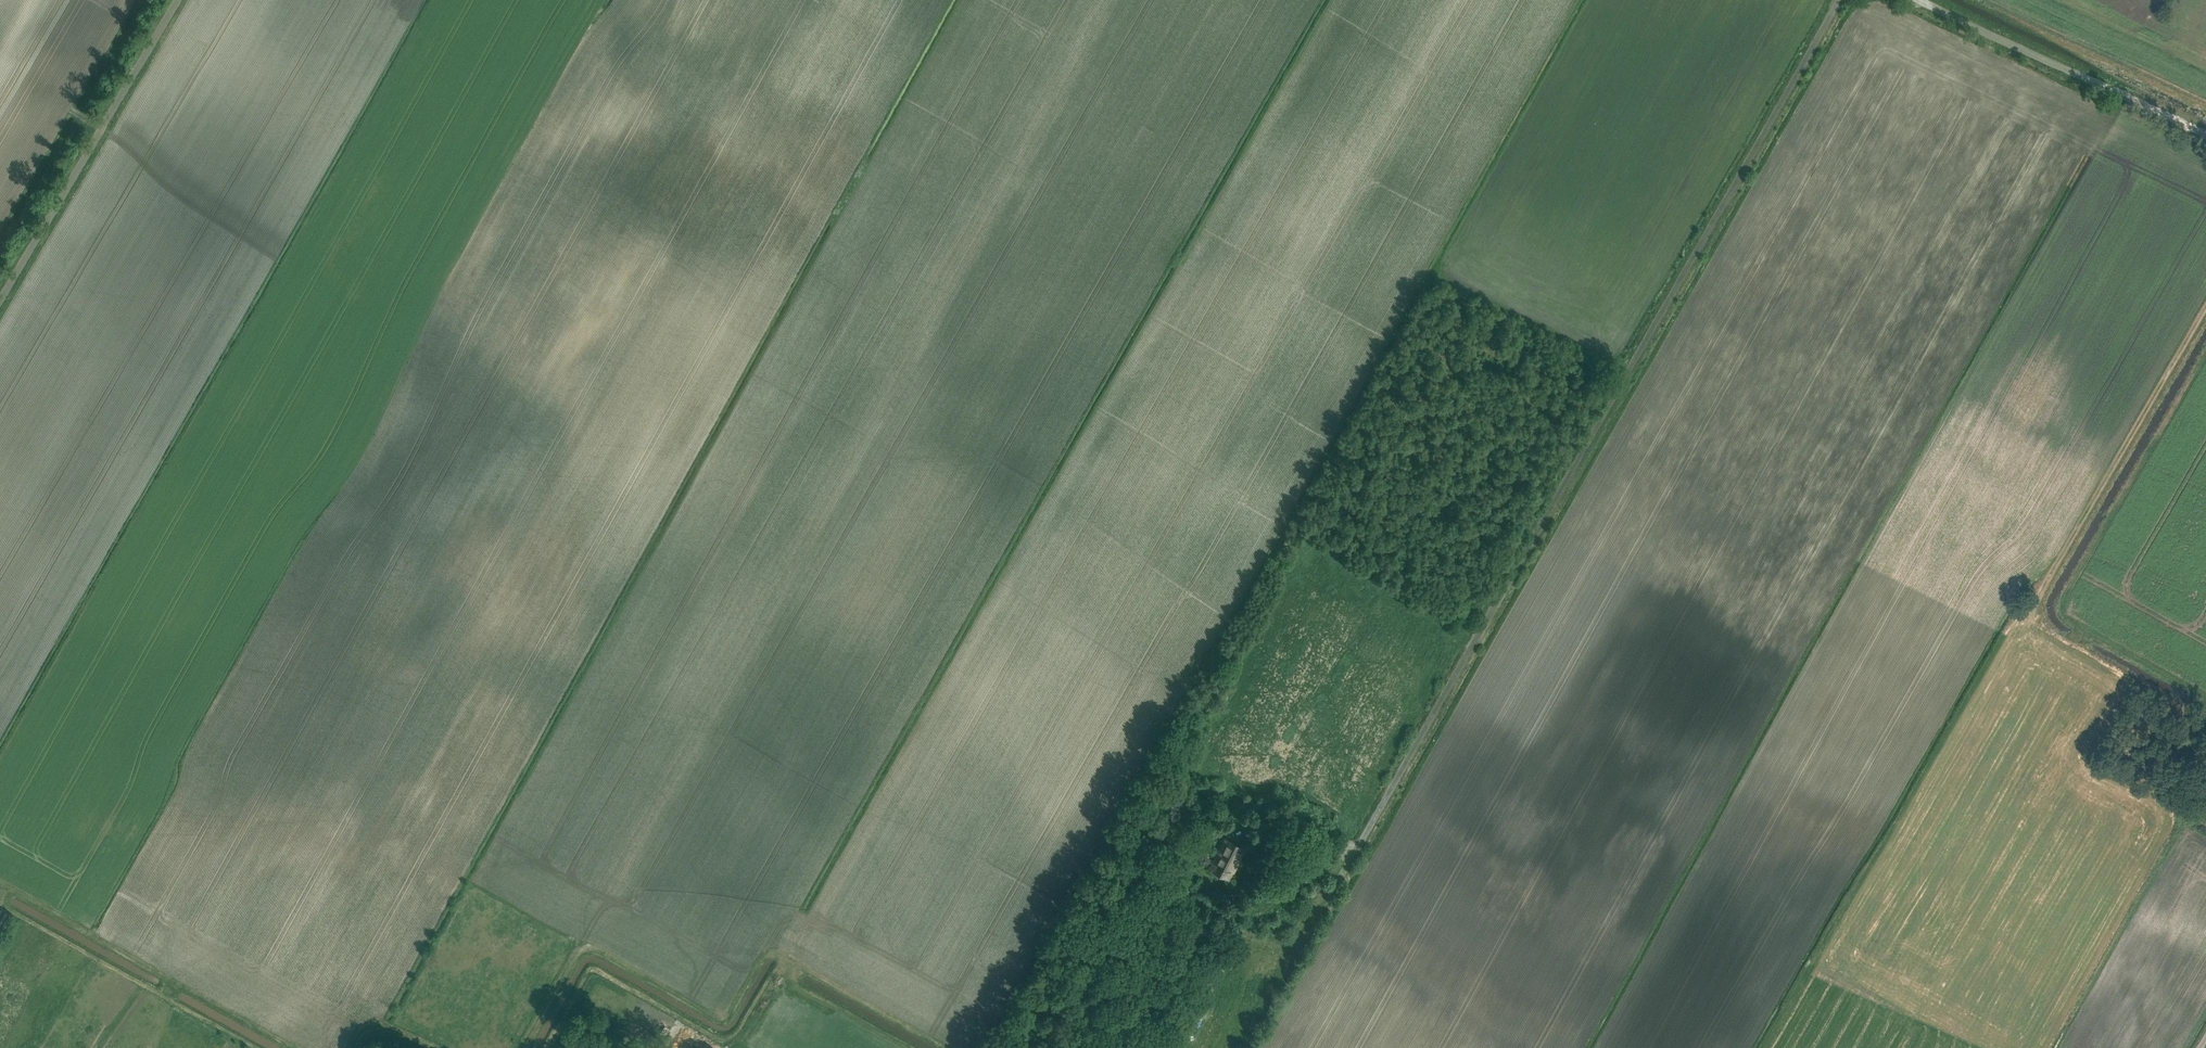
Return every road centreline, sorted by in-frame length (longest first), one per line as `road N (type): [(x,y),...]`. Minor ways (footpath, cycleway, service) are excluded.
road 1 (unclassified): [(1244,1047),(1839,0)]
road 2 (unclassified): [(0,301),(178,0)]
road 3 (unclassified): [(2205,135),(1920,0)]

